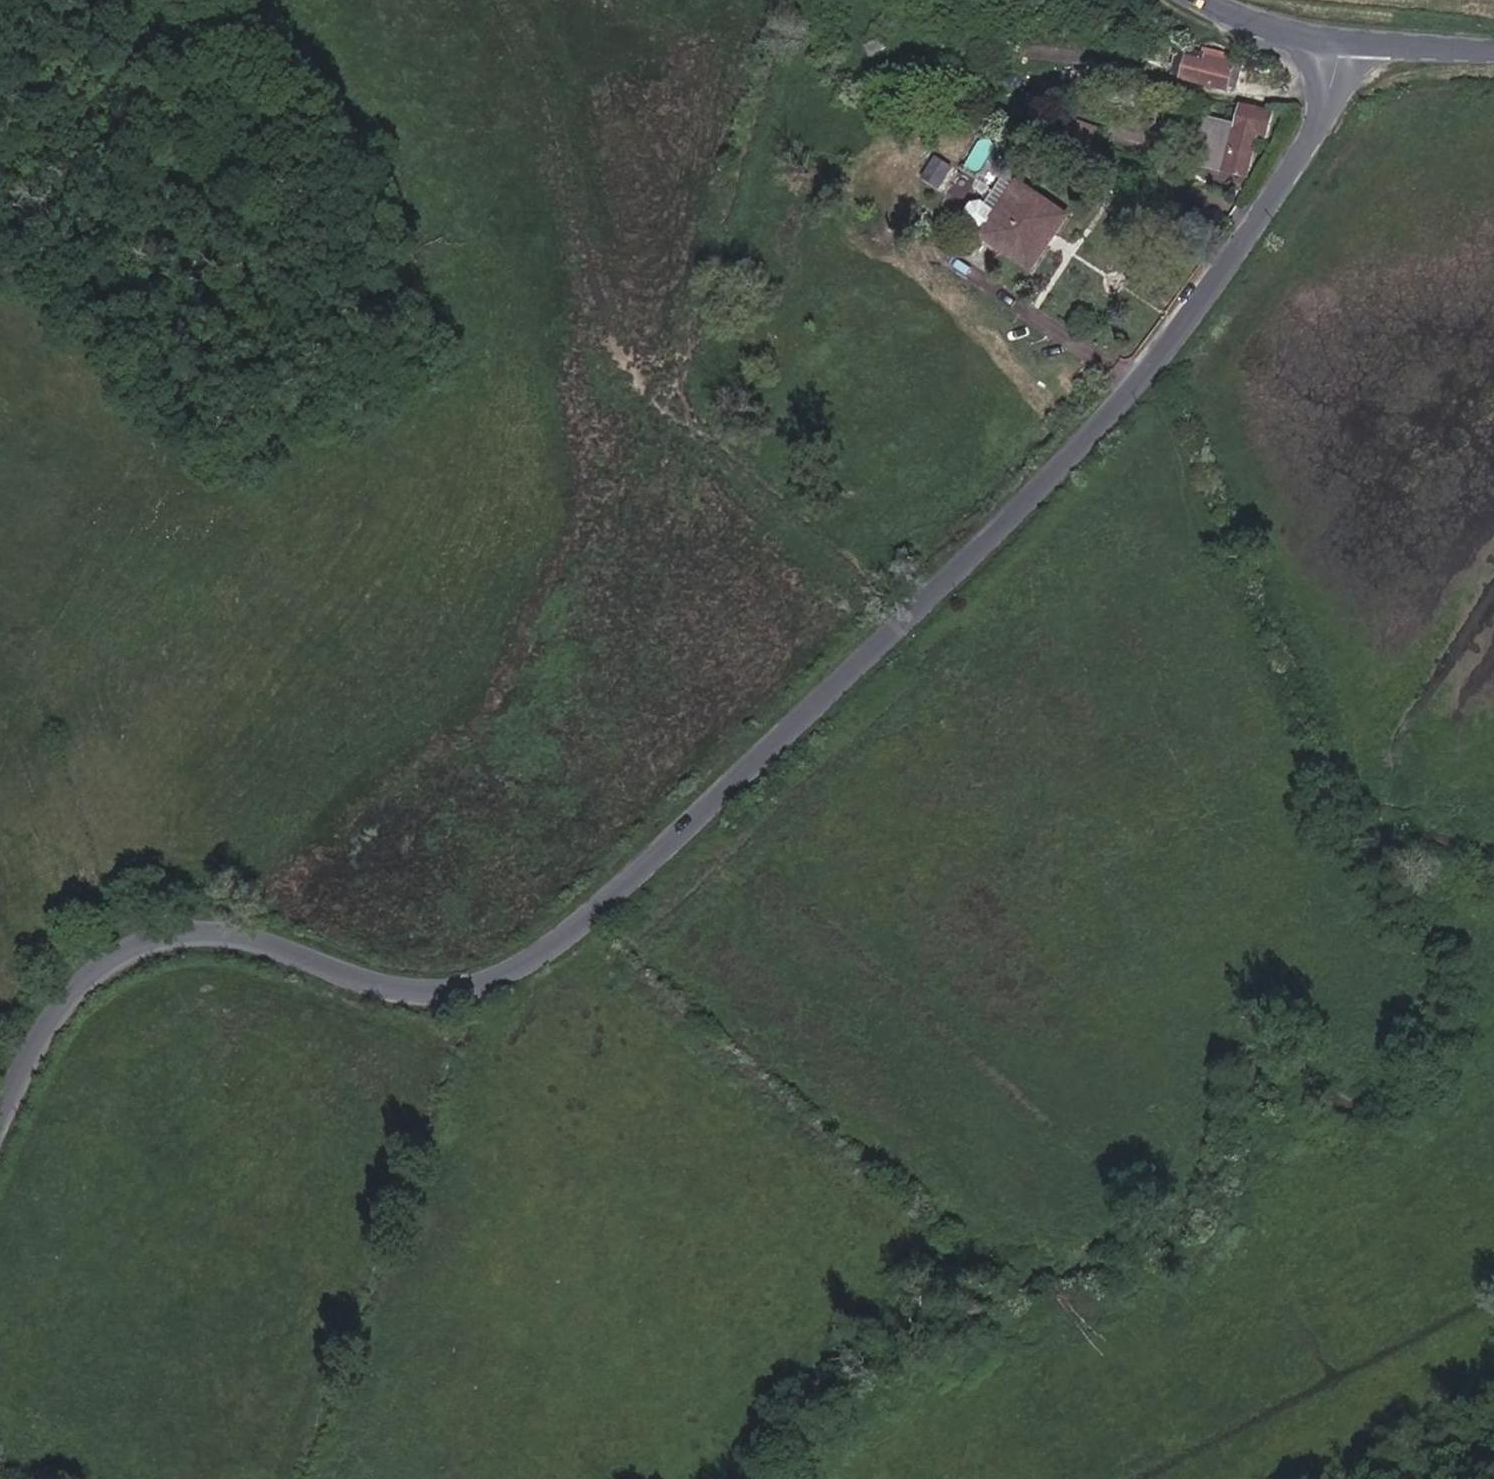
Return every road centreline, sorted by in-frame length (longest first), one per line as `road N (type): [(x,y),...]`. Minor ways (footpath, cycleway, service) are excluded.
road 1 (unclassified): [(0,1122),(63,1004),(119,953),(202,931),(273,946),(368,986),(430,993),(517,969),(576,929),(951,576),(1134,389),(1294,166),(1343,40)]
road 2 (tertiary): [(1343,40),(1493,52)]
road 3 (tertiary): [(1201,0),(1259,27),(1343,40)]

